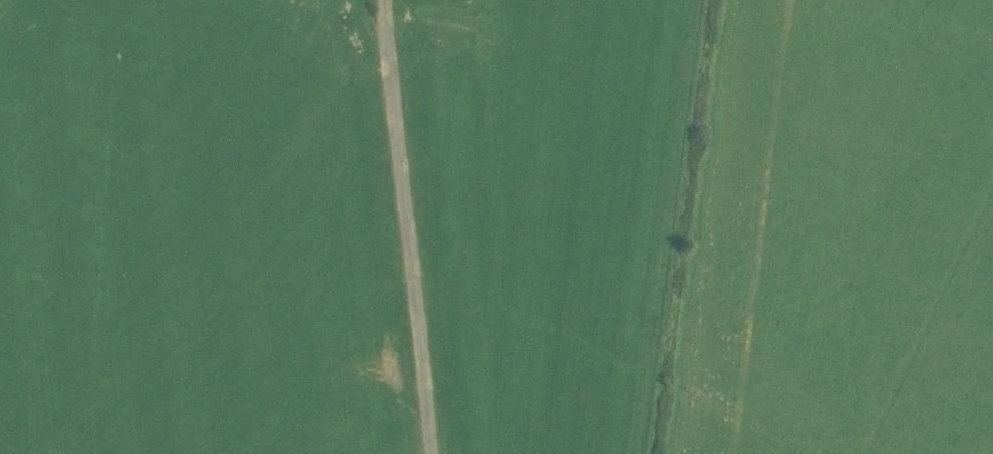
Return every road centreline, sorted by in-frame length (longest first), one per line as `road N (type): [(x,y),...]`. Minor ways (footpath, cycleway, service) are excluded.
road 1 (track): [(380,0),(429,453)]

